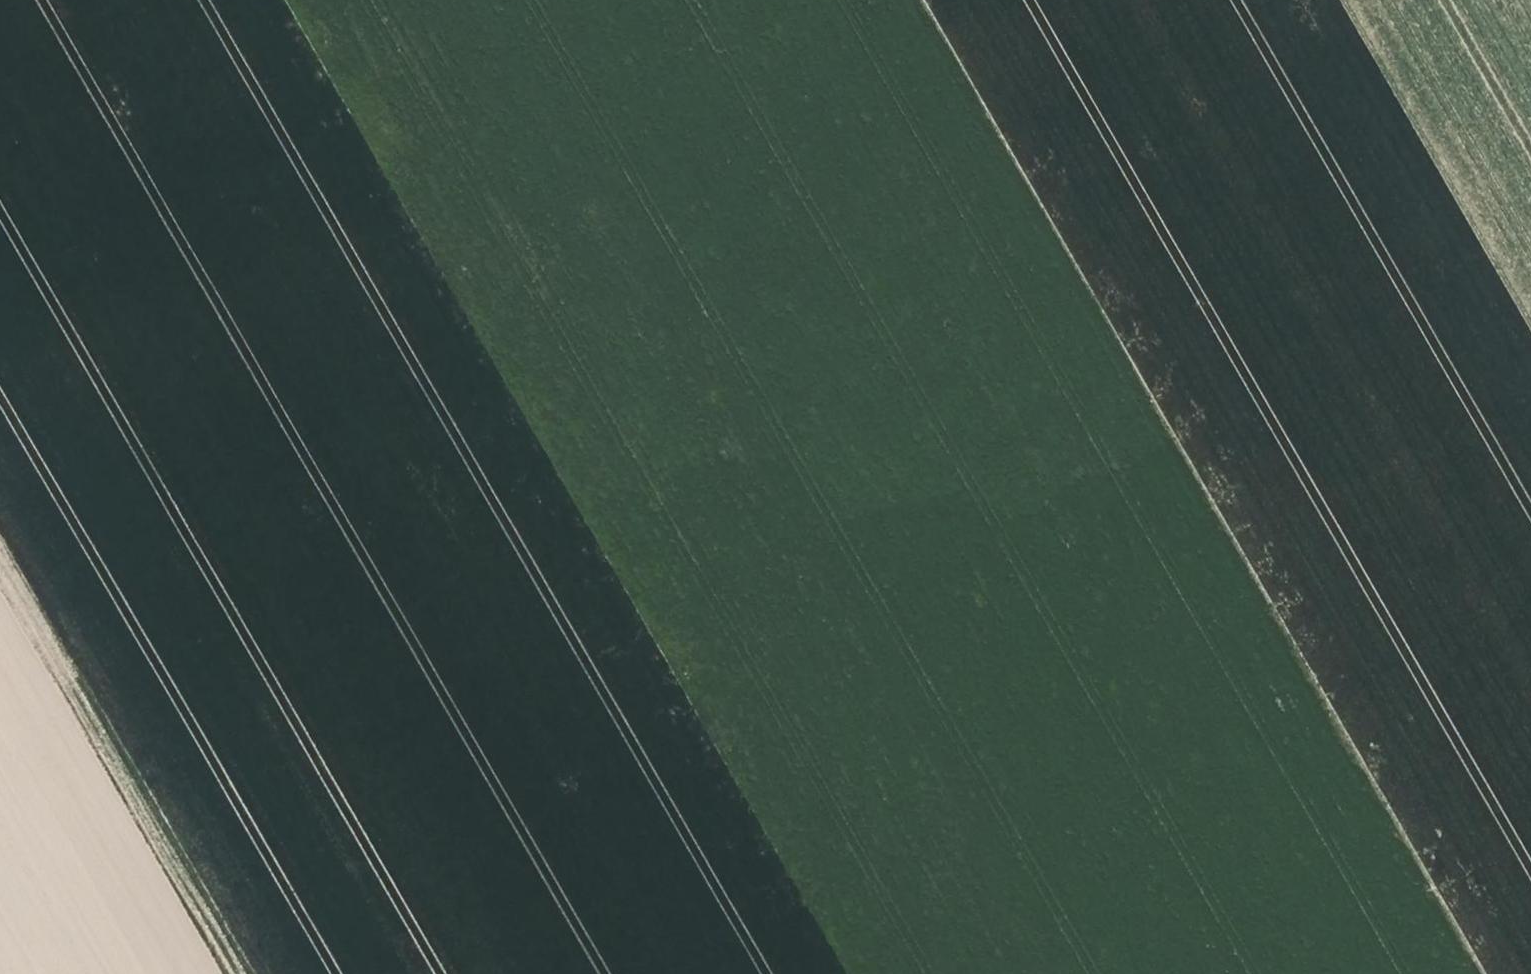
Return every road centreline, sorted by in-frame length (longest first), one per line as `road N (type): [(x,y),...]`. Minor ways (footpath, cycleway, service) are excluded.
road 1 (track): [(0,579),(234,973)]

